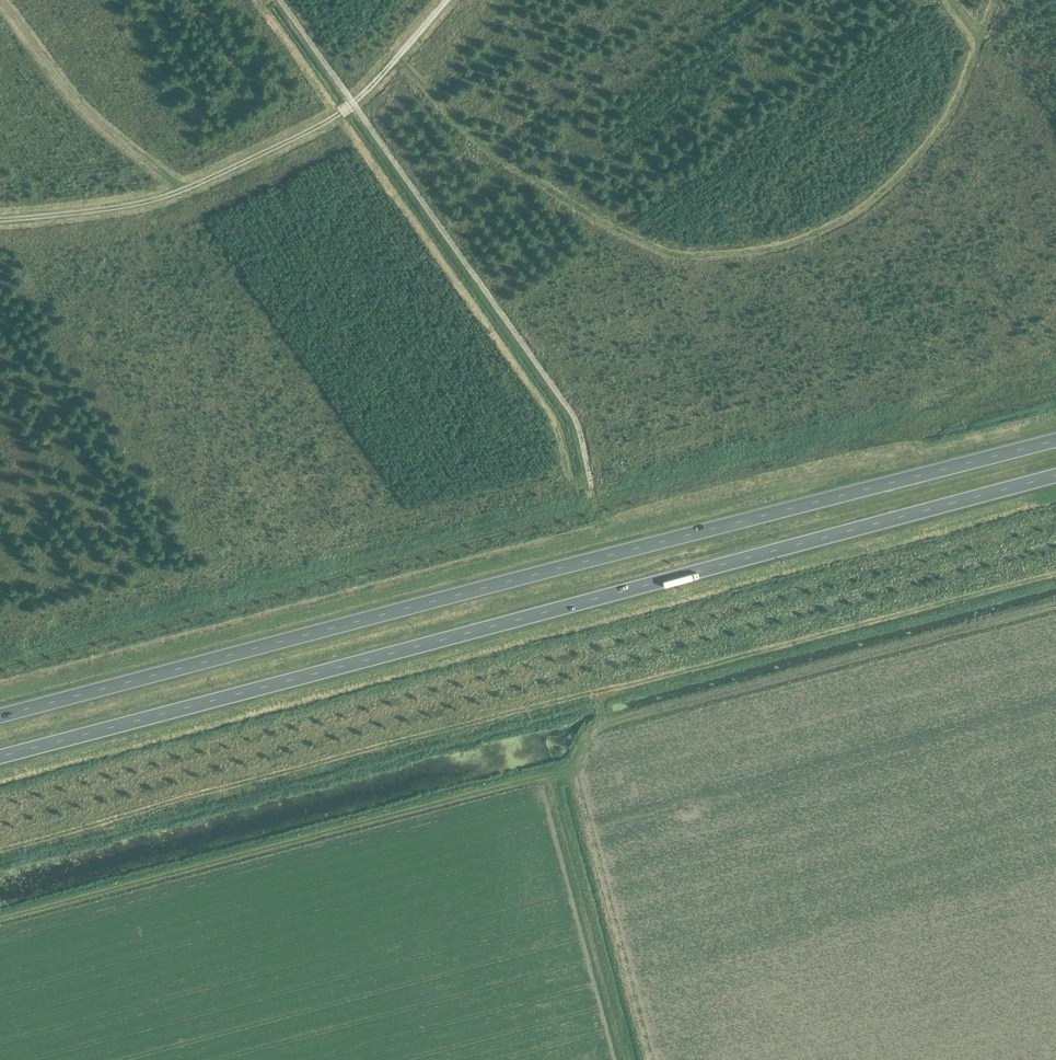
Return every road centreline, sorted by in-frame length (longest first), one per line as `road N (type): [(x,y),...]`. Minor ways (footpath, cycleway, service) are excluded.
road 1 (trunk): [(0,758),(1055,477)]
road 2 (trunk): [(1055,440),(0,716)]
road 3 (track): [(595,491),(579,426),(279,0)]
road 4 (track): [(448,0),(353,106),(275,147),(138,205),(0,219)]

